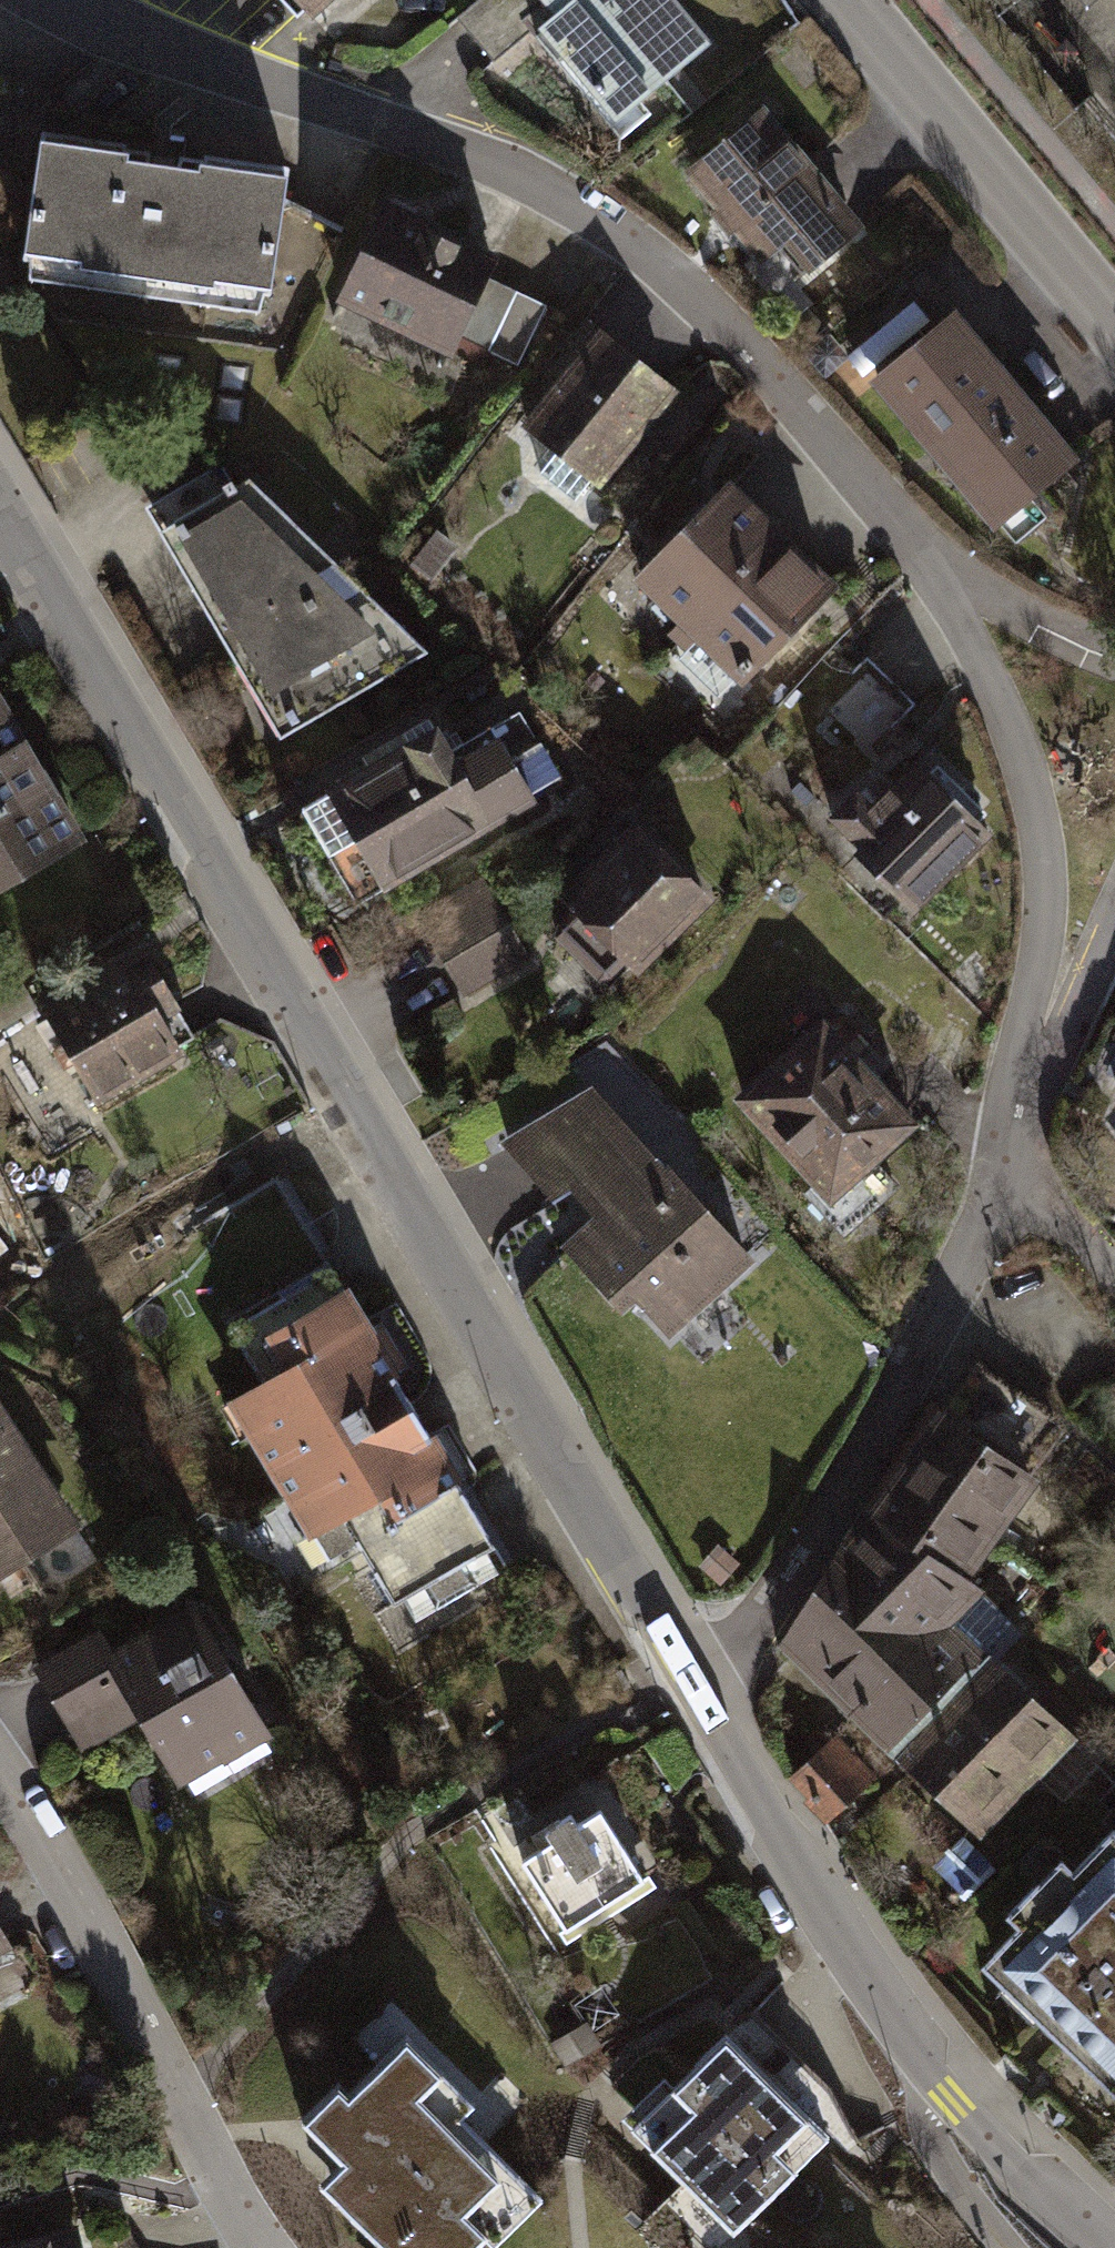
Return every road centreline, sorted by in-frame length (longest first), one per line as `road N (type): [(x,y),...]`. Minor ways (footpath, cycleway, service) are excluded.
road 1 (tertiary): [(694,1684),(0,515)]
road 2 (residential): [(57,0),(121,31),(459,149),(563,196),(652,260),(724,327),(937,569)]
road 3 (residential): [(694,1684),(746,1641),(925,1337),(998,1196),(1022,1096)]
road 4 (residential): [(278,2247),(244,2202),(73,1863),(0,1760)]
road 5 (residential): [(937,569),(1020,753),(1039,836),(1045,921),(1022,1096)]
road 6 (tertiary): [(954,2099),(835,1926),(694,1684)]
road 7 (secondary): [(1114,327),(846,0)]
road 8 (tertiary): [(1109,2247),(954,2099)]
road 9 (residential): [(1022,1096),(1069,1022),(1114,916)]
road 10 (residential): [(937,569),(1114,654)]
road 11 (residential): [(1005,2247),(930,2138),(934,2118),(954,2099)]

